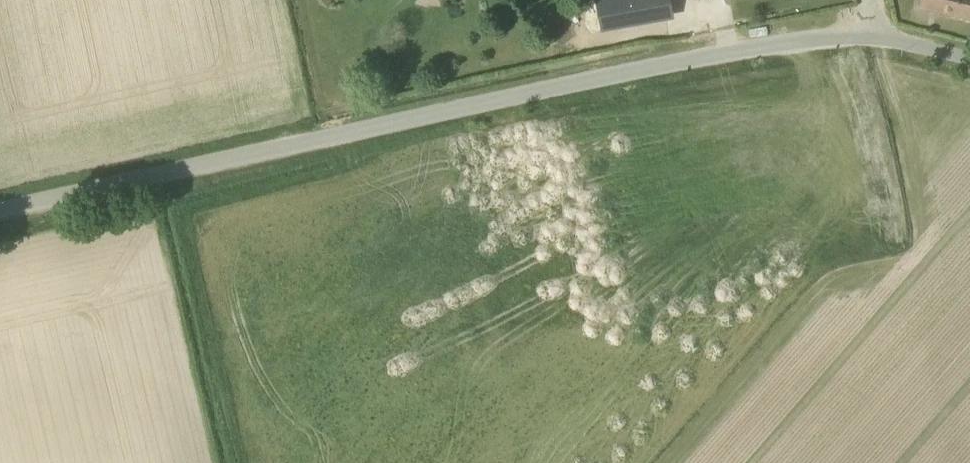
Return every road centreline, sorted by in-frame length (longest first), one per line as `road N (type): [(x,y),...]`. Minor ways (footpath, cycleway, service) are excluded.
road 1 (unclassified): [(0,211),(807,34),(881,37)]

